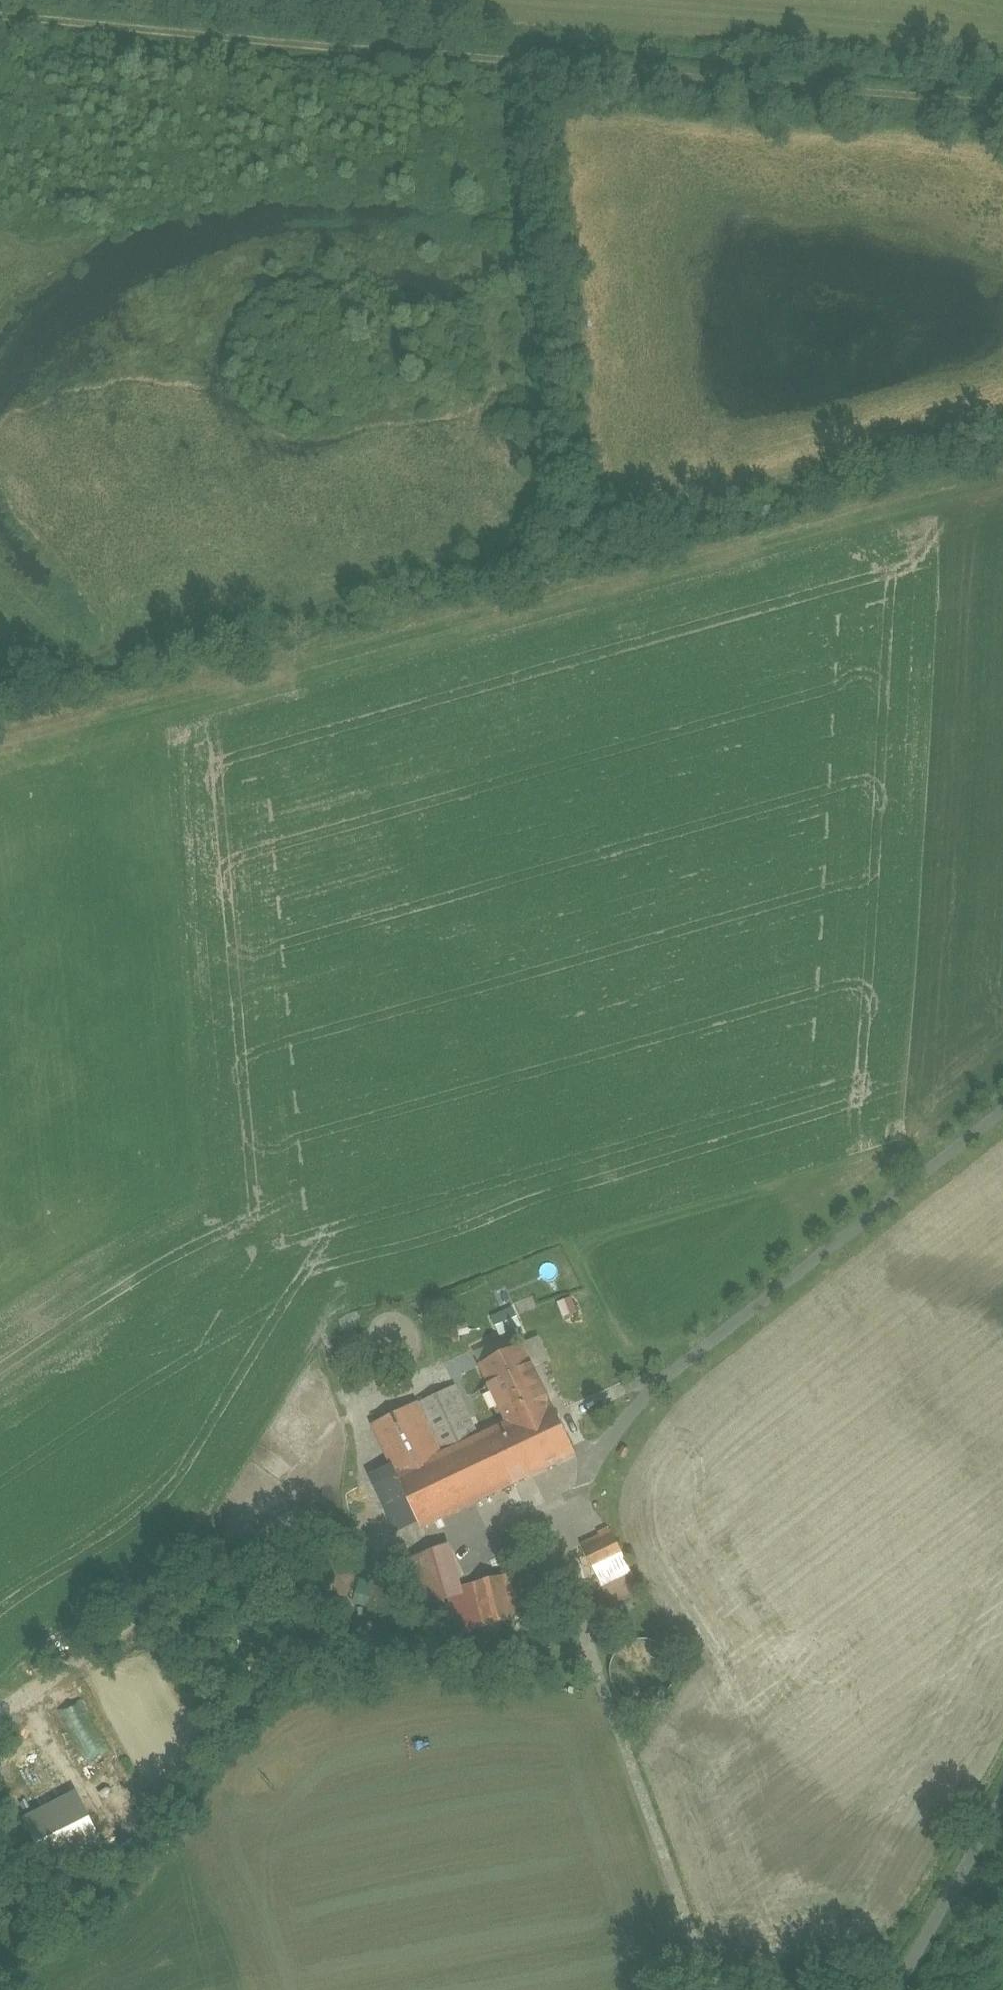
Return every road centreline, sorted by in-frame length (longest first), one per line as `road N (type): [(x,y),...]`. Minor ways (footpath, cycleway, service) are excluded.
road 1 (track): [(555,1511),(502,1539),(364,1550),(256,1570),(98,1648),(0,1711)]
road 2 (unclassified): [(901,1989),(1002,1807)]

